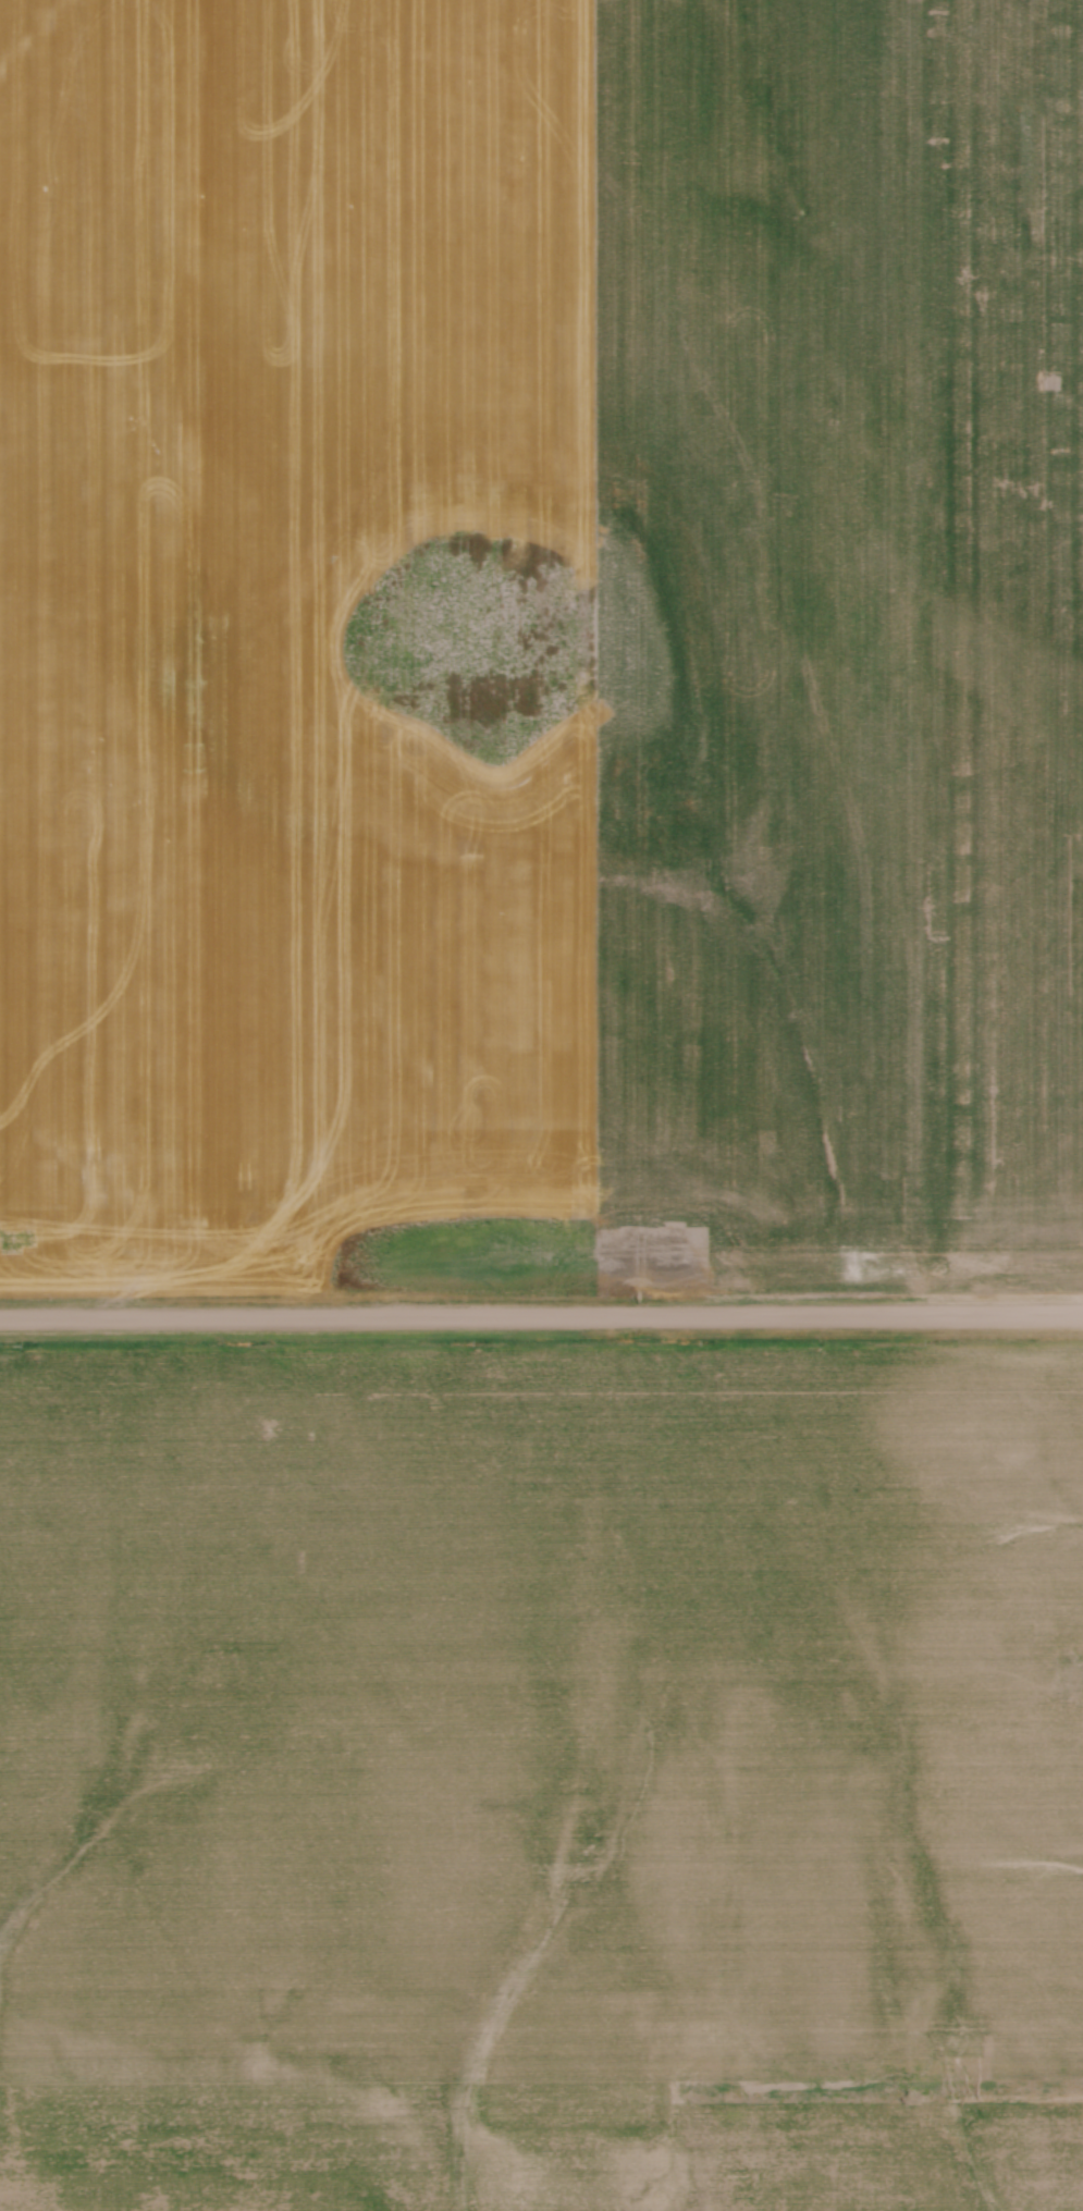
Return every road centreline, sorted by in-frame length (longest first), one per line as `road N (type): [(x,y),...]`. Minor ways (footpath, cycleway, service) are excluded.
road 1 (tertiary): [(0,1318),(1082,1314)]

